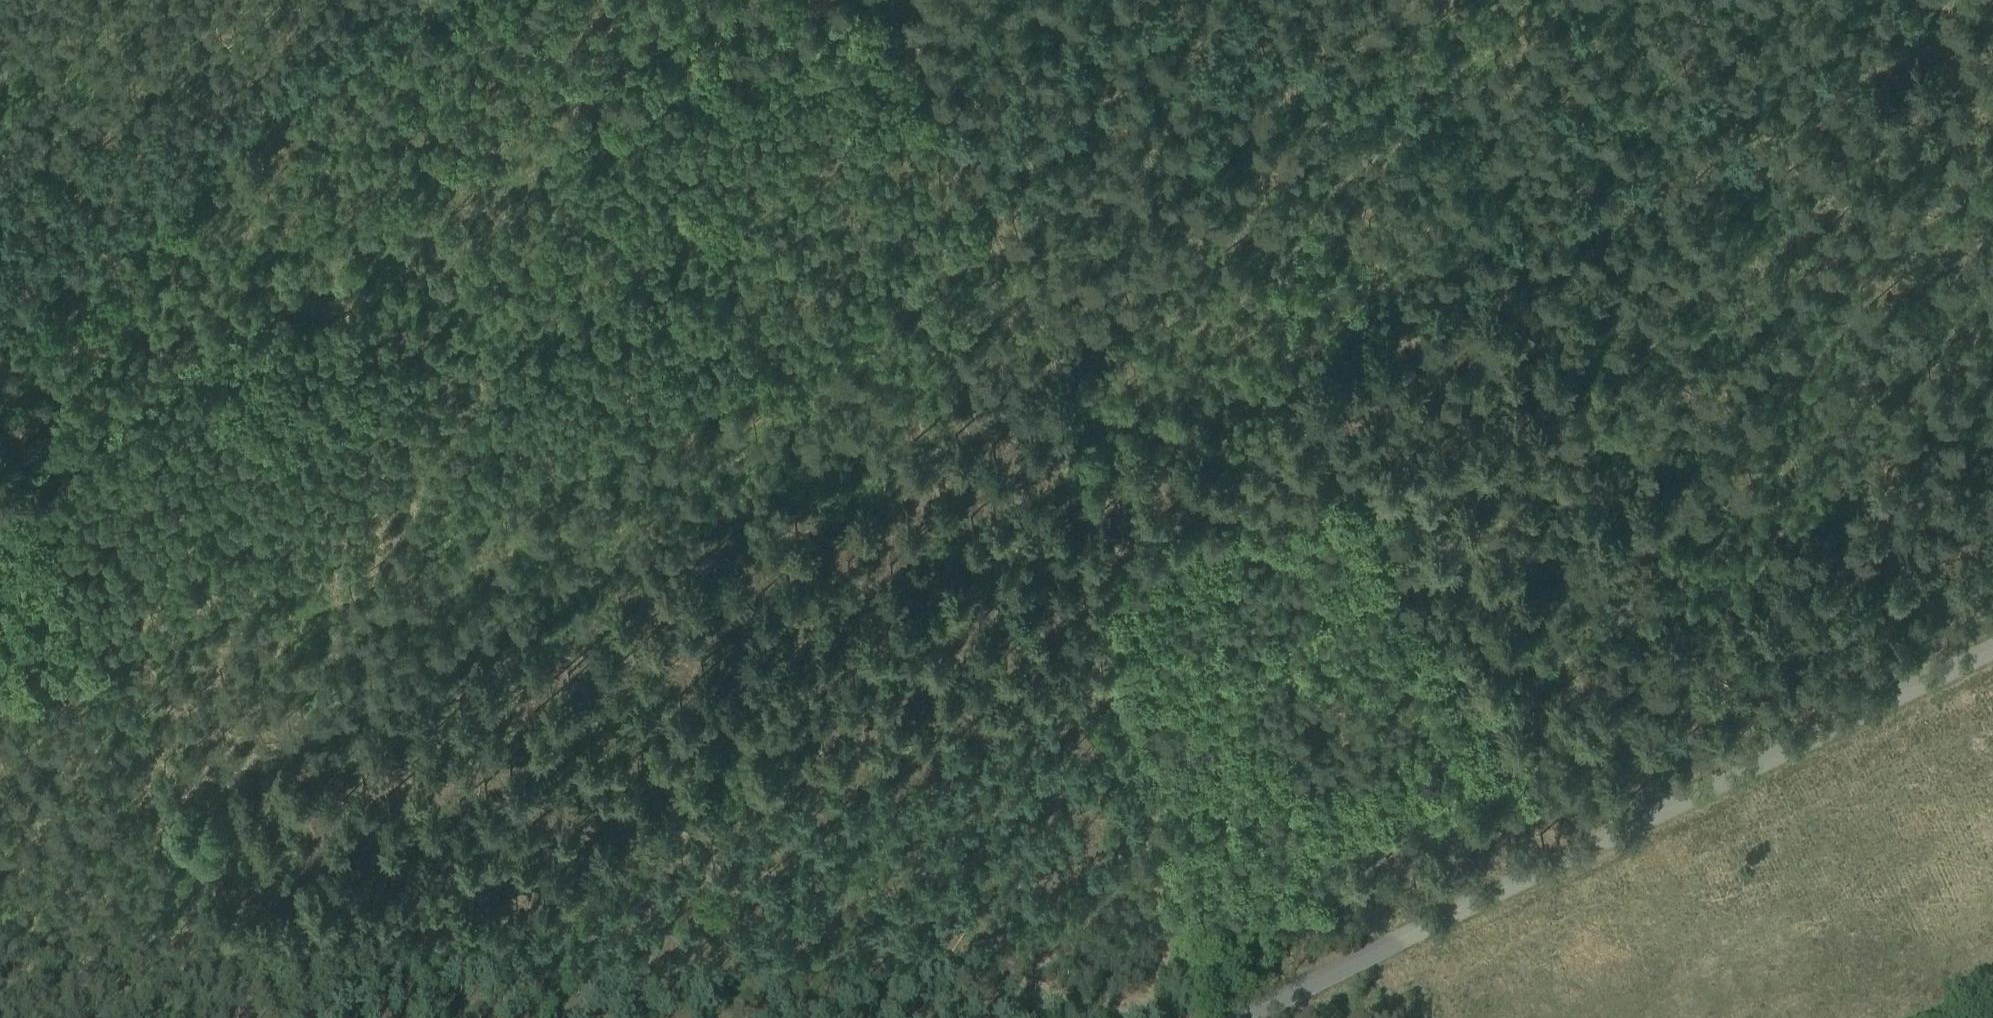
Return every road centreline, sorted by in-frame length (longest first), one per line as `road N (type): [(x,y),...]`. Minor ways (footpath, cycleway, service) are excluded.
road 1 (track): [(860,0),(1007,248),(1114,467),(1110,680),(1201,1017)]
road 2 (unclassified): [(1992,653),(1234,1017)]
road 3 (track): [(0,328),(311,60),(423,0)]

